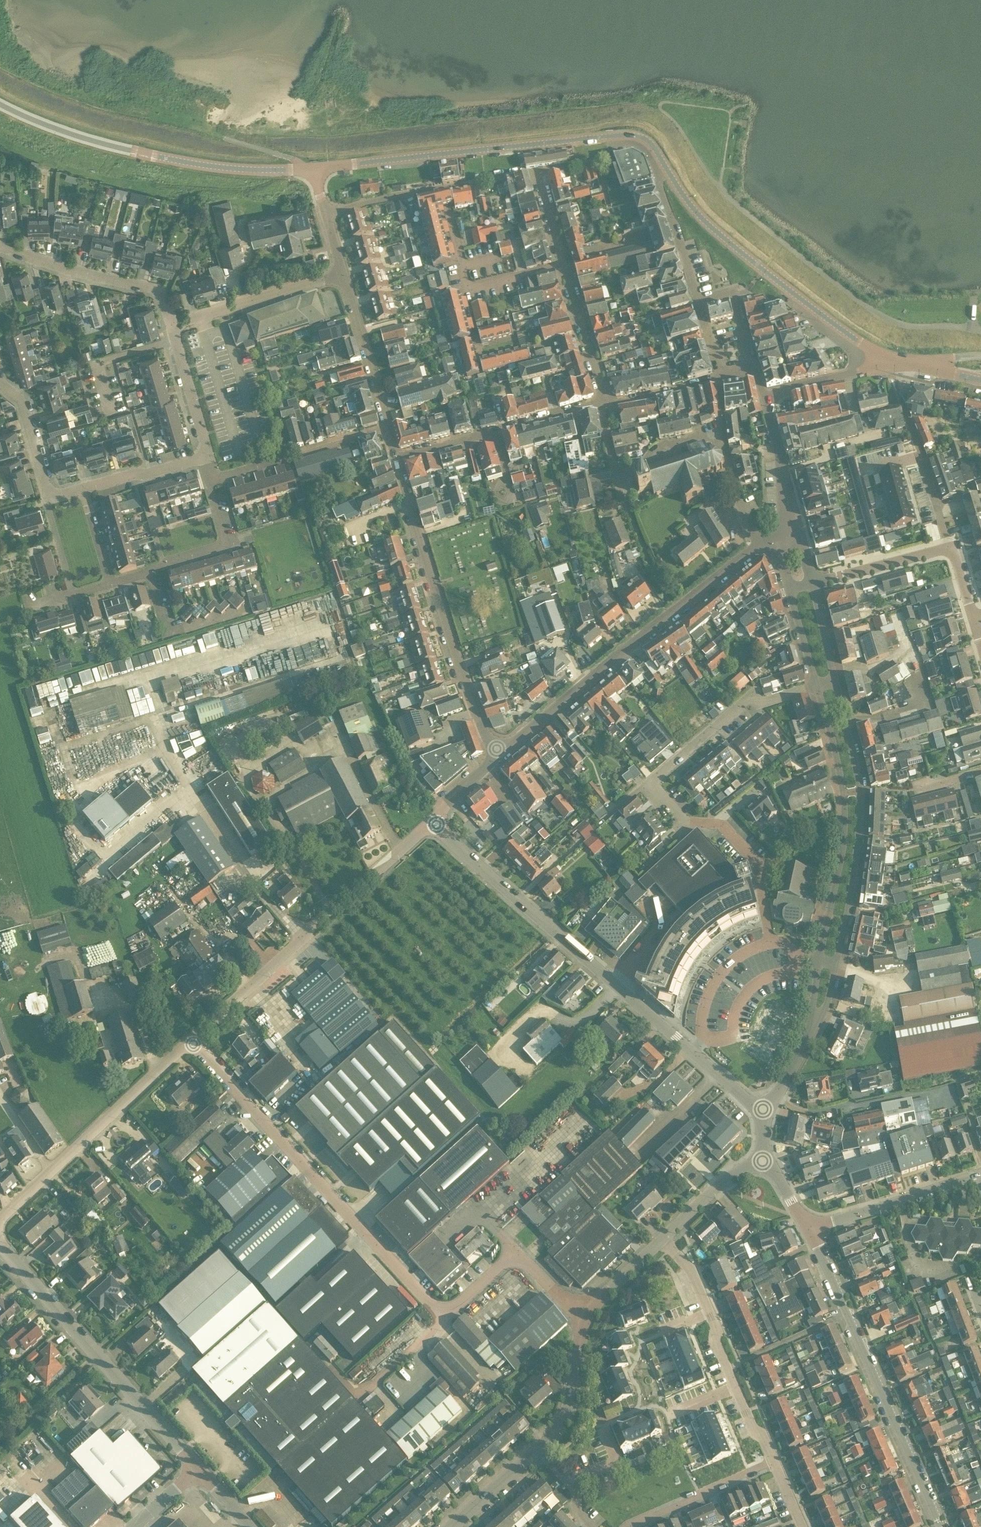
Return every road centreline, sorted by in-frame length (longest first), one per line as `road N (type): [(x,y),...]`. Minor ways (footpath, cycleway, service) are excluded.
road 1 (residential): [(765,1118),(432,823)]
road 2 (residential): [(816,686),(747,700),(650,781),(688,824),(722,826),(759,866),(769,943)]
road 3 (unclassified): [(445,1317),(193,1043)]
road 4 (tertiary): [(814,1029),(837,964),(860,823),(836,680)]
road 5 (tertiary): [(657,155),(646,139),(626,135),(313,170)]
road 6 (tertiary): [(816,686),(835,750),(844,837),(814,1029)]
road 7 (tertiary): [(502,752),(760,547)]
road 8 (tertiary): [(193,1043),(432,823)]
road 9 (tertiary): [(940,1526),(809,1230)]
road 10 (tertiary): [(313,170),(223,167),(145,153),(0,104)]
road 11 (residential): [(502,752),(485,734),(397,460)]
road 12 (unclassified): [(199,1472),(0,1243)]
road 13 (tertiary): [(880,355),(716,231),(657,155)]
road 14 (tertiary): [(0,1221),(193,1043)]
road 15 (residential): [(760,547),(731,479),(724,432),(667,446),(616,474)]
road 16 (residential): [(708,1305),(643,1334),(639,1353),(665,1418),(735,1388)]
road 17 (residential): [(397,460),(601,405)]
road 18 (residential): [(171,325),(162,292),(0,245)]
road 19 (residential): [(443,190),(468,290),(563,265)]
road 20 (unclassified): [(445,1317),(520,1254),(585,1314)]
road 21 (residential): [(112,584),(225,544),(211,480)]
road 22 (residential): [(809,1230),(980,1175)]
road 23 (residential): [(171,325),(343,275)]
road 24 (residential): [(776,1462),(628,1526)]
road 25 (unclassified): [(331,1369),(357,1398),(445,1317)]
road 26 (residential): [(388,427),(343,275)]
road 27 (residential): [(657,155),(698,305)]
road 28 (residential): [(954,548),(902,408)]
road 29 (residential): [(540,1451),(571,1406),(585,1314)]
road 30 (residential): [(812,584),(954,548)]
road 31 (residential): [(601,405),(563,265)]
road 32 (tertiary): [(789,534),(763,398)]
road 33 (residential): [(208,454),(171,325)]
road 34 (residential): [(764,1157),(736,1171),(664,1241)]
road 35 (residential): [(52,496),(23,402),(0,378)]
road 36 (residential): [(84,488),(208,454)]
road 37 (tertiary): [(763,398),(866,371),(880,355)]
road 38 (residential): [(601,405),(720,378)]

